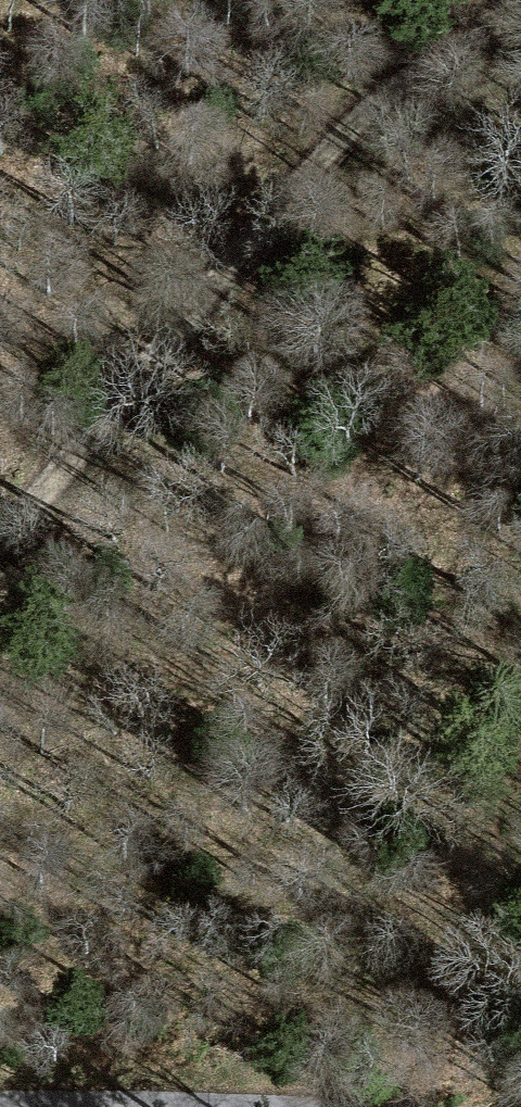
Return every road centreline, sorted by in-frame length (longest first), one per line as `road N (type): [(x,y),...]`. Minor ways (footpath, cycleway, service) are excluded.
road 1 (track): [(520,4),(369,113),(0,540)]
road 2 (track): [(0,713),(370,643),(520,627)]
road 3 (track): [(317,0),(242,16),(93,6),(0,23)]
road 4 (unclassified): [(134,1106),(0,1102)]

